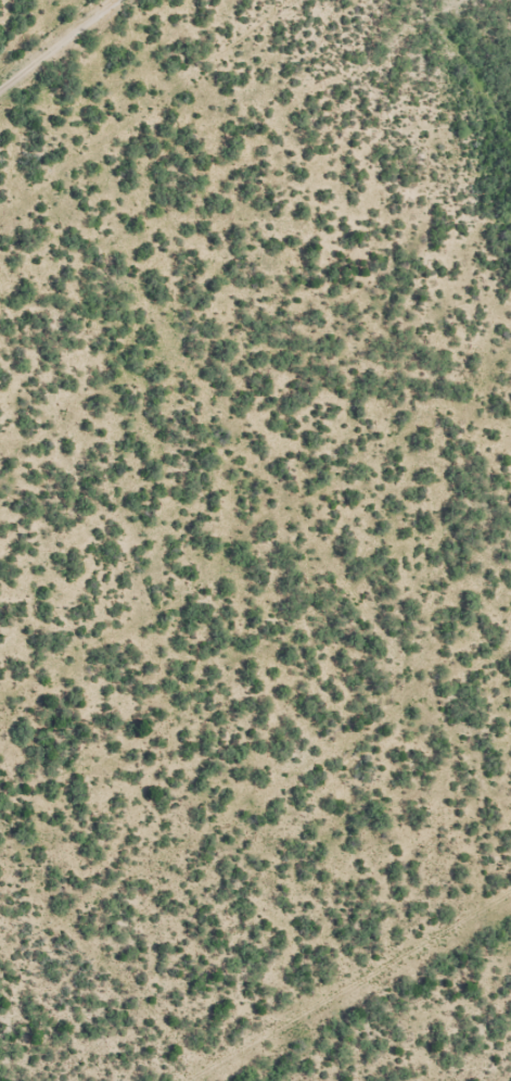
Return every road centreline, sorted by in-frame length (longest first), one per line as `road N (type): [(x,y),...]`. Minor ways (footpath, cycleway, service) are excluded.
road 1 (track): [(185,1080),(510,893)]

